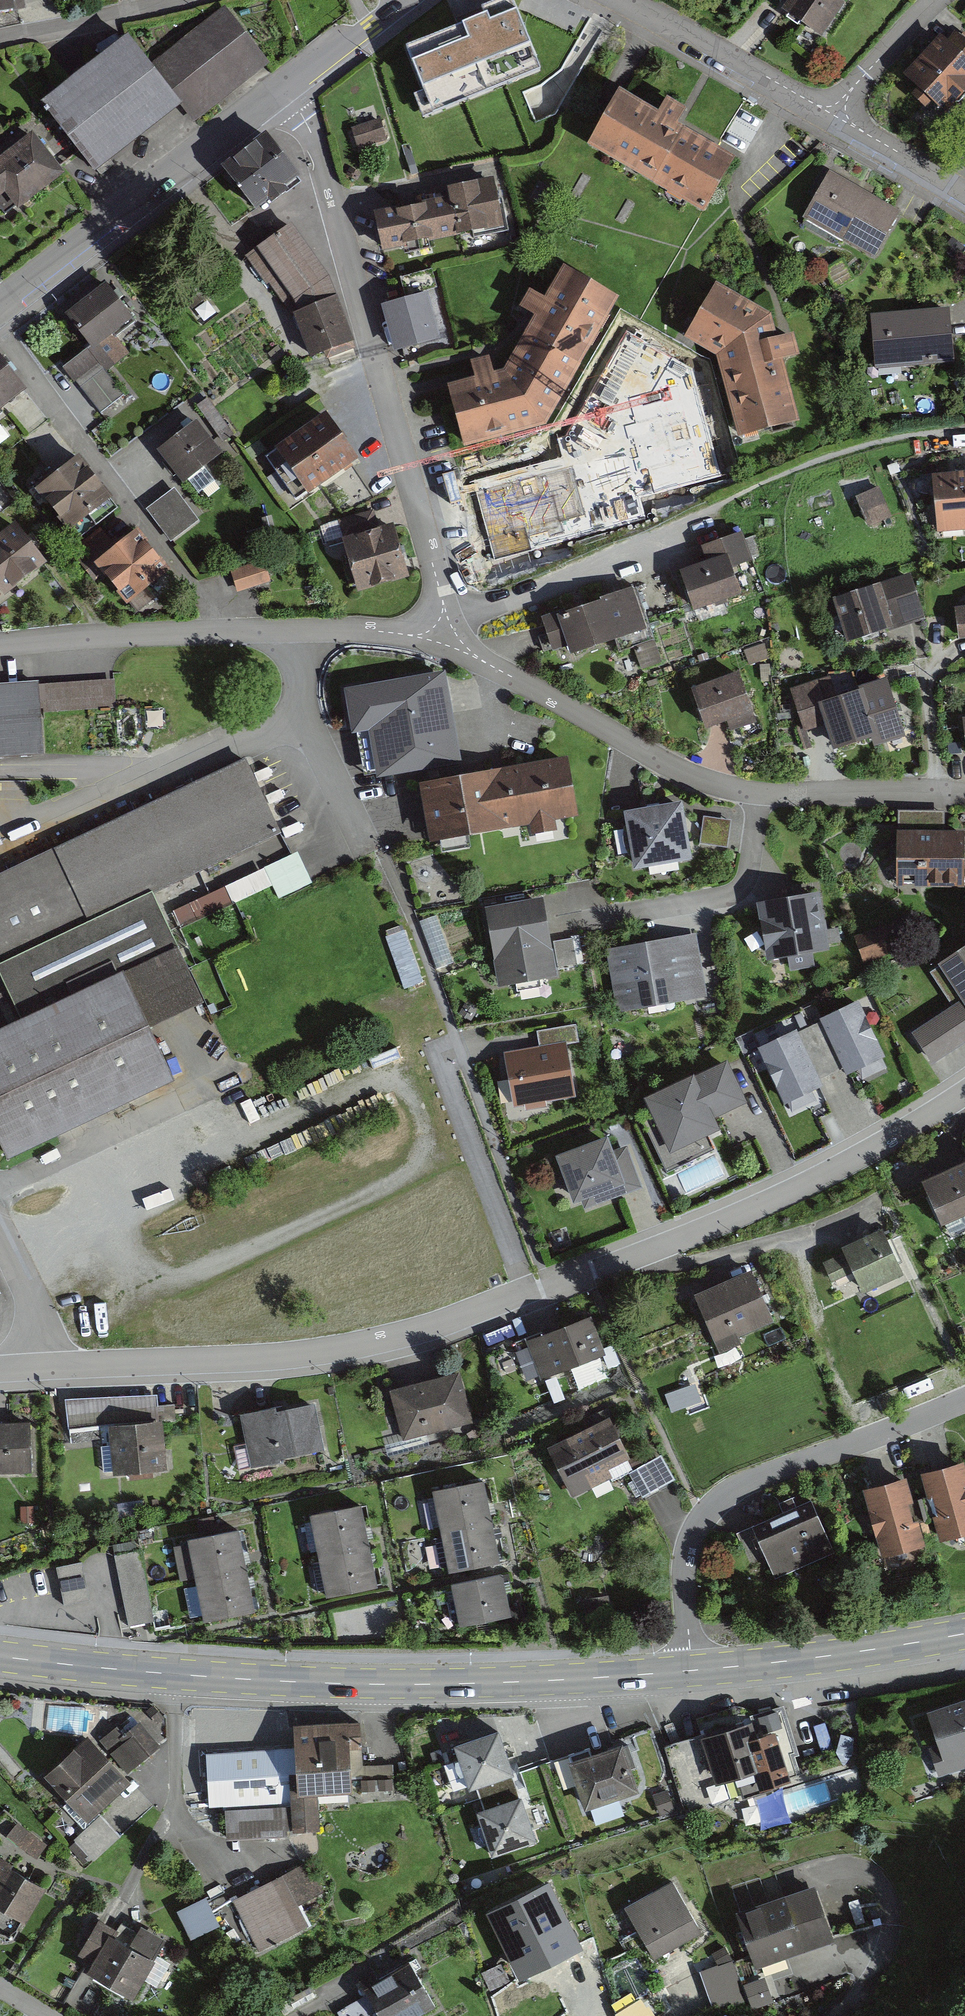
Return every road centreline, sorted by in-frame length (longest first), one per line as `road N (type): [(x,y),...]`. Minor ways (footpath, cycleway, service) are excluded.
road 1 (residential): [(964,1093),(771,1201),(434,1327),(277,1357),(42,1366)]
road 2 (secondary): [(0,1656),(364,1684),(691,1670)]
road 3 (residential): [(446,637),(311,133),(283,91)]
road 4 (residential): [(964,793),(759,795),(678,774),(446,637)]
road 5 (residential): [(446,637),(301,629),(0,644)]
road 6 (residential): [(691,1670),(685,1556),(708,1508),(752,1480),(964,1399)]
road 7 (residential): [(0,308),(283,91)]
road 8 (residential): [(446,637),(498,604),(718,512)]
road 9 (secondary): [(691,1670),(964,1633)]
road 10 (residential): [(625,0),(838,110)]
road 11 (residential): [(165,0),(0,35)]
road 12 (residential): [(838,110),(964,196)]
road 13 (residential): [(283,91),(402,0)]
road 14 (residential): [(838,110),(935,0)]
road 15 (residential): [(42,1366),(31,1299),(0,1232)]

